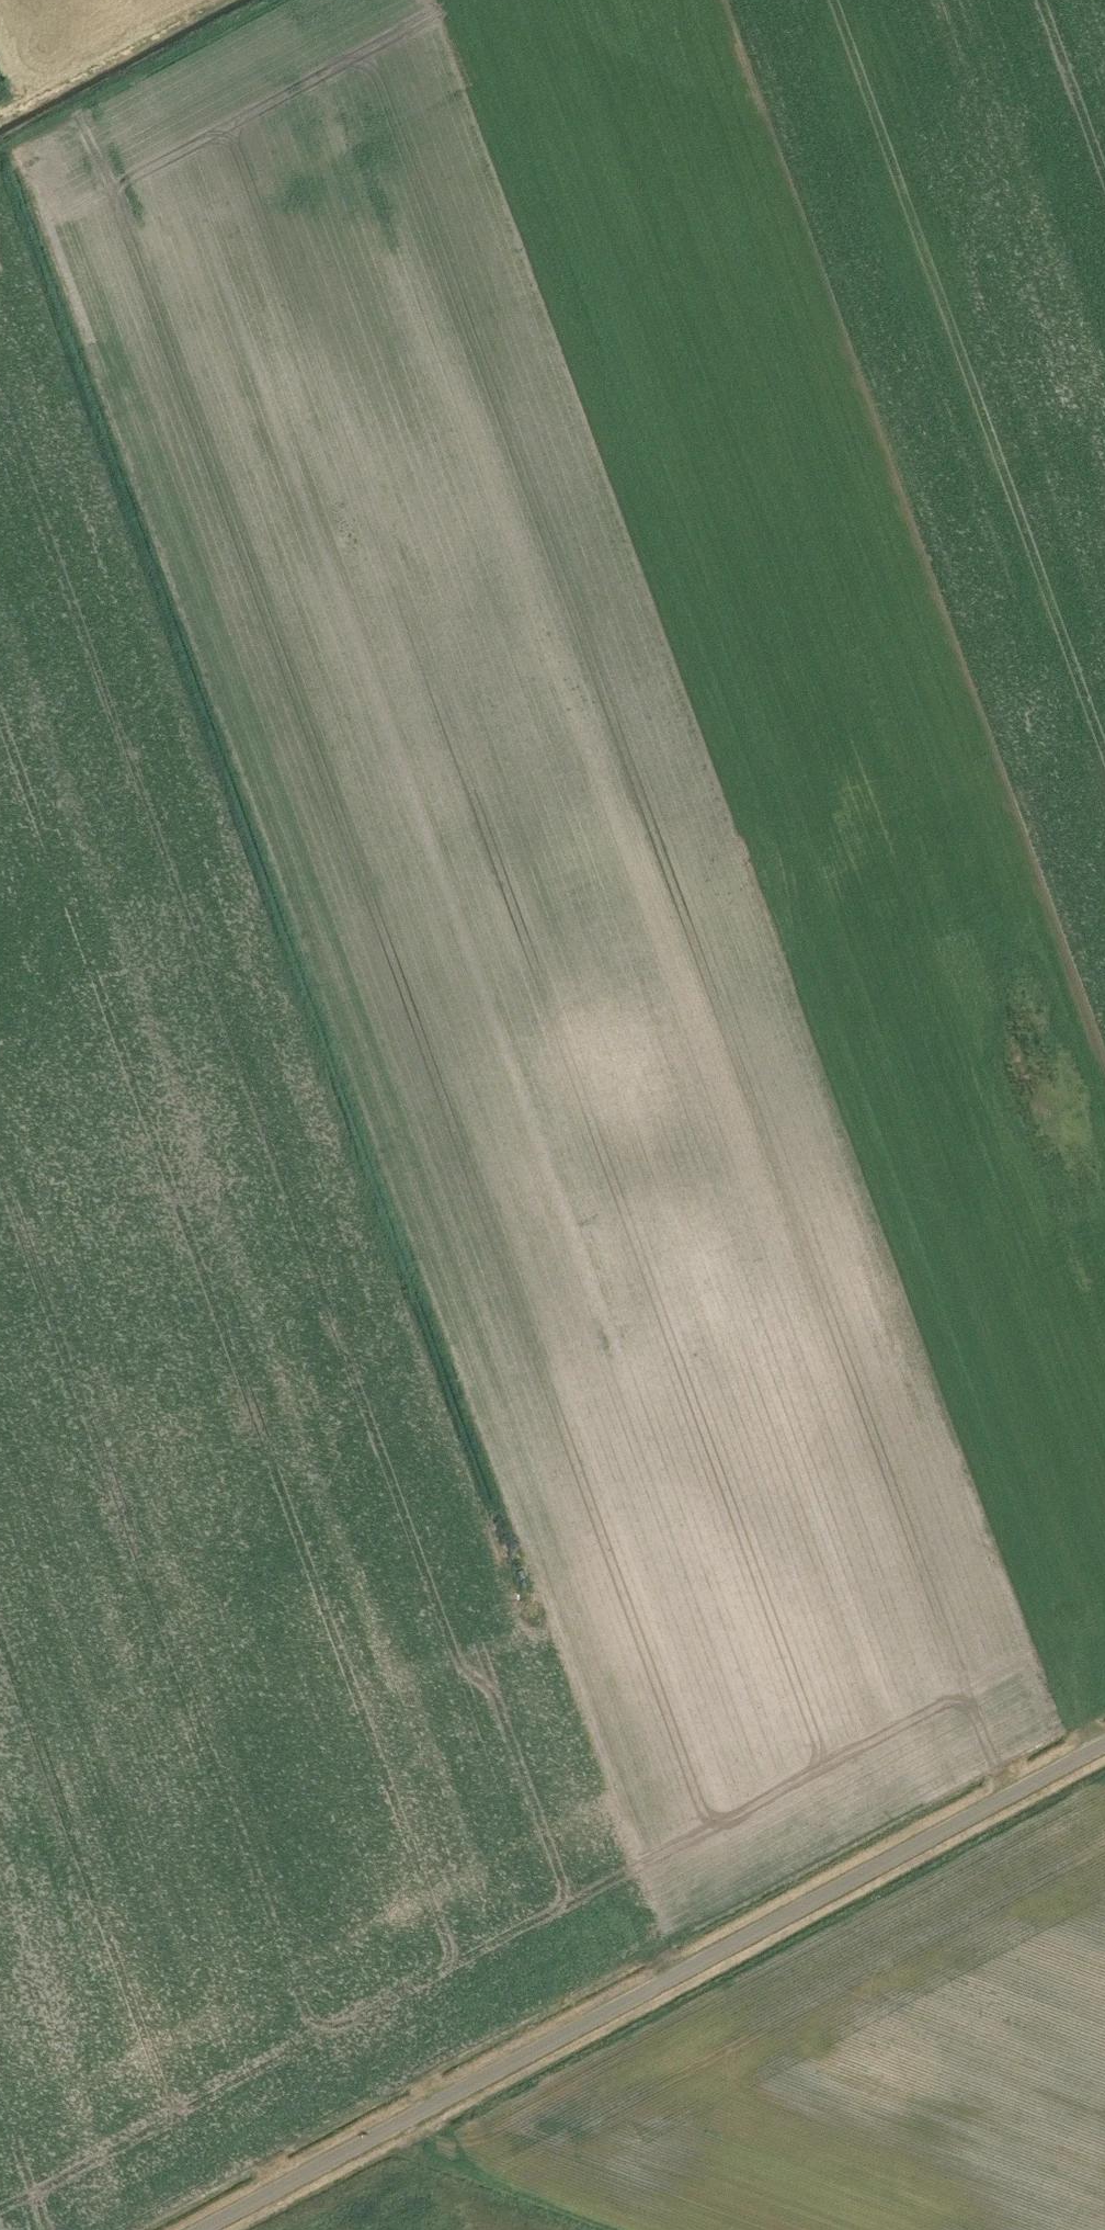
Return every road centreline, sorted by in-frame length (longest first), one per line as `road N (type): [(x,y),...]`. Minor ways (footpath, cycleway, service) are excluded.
road 1 (unclassified): [(195,2229),(1104,1744)]

